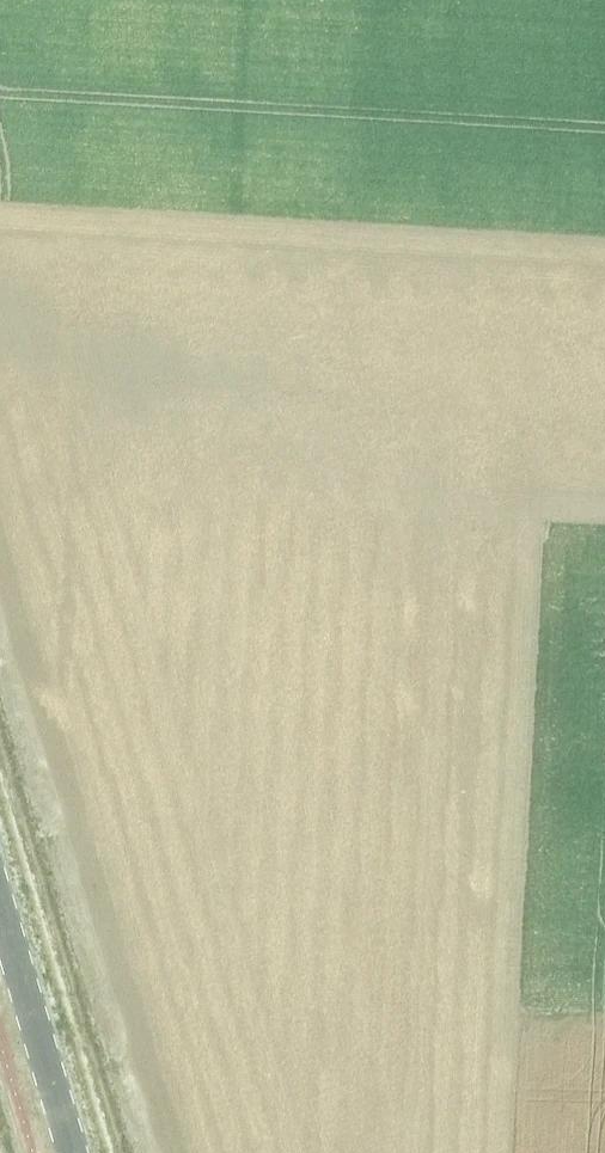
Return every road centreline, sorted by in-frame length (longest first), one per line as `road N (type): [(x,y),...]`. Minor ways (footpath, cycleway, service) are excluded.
road 1 (tertiary): [(0,909),(72,1152)]

